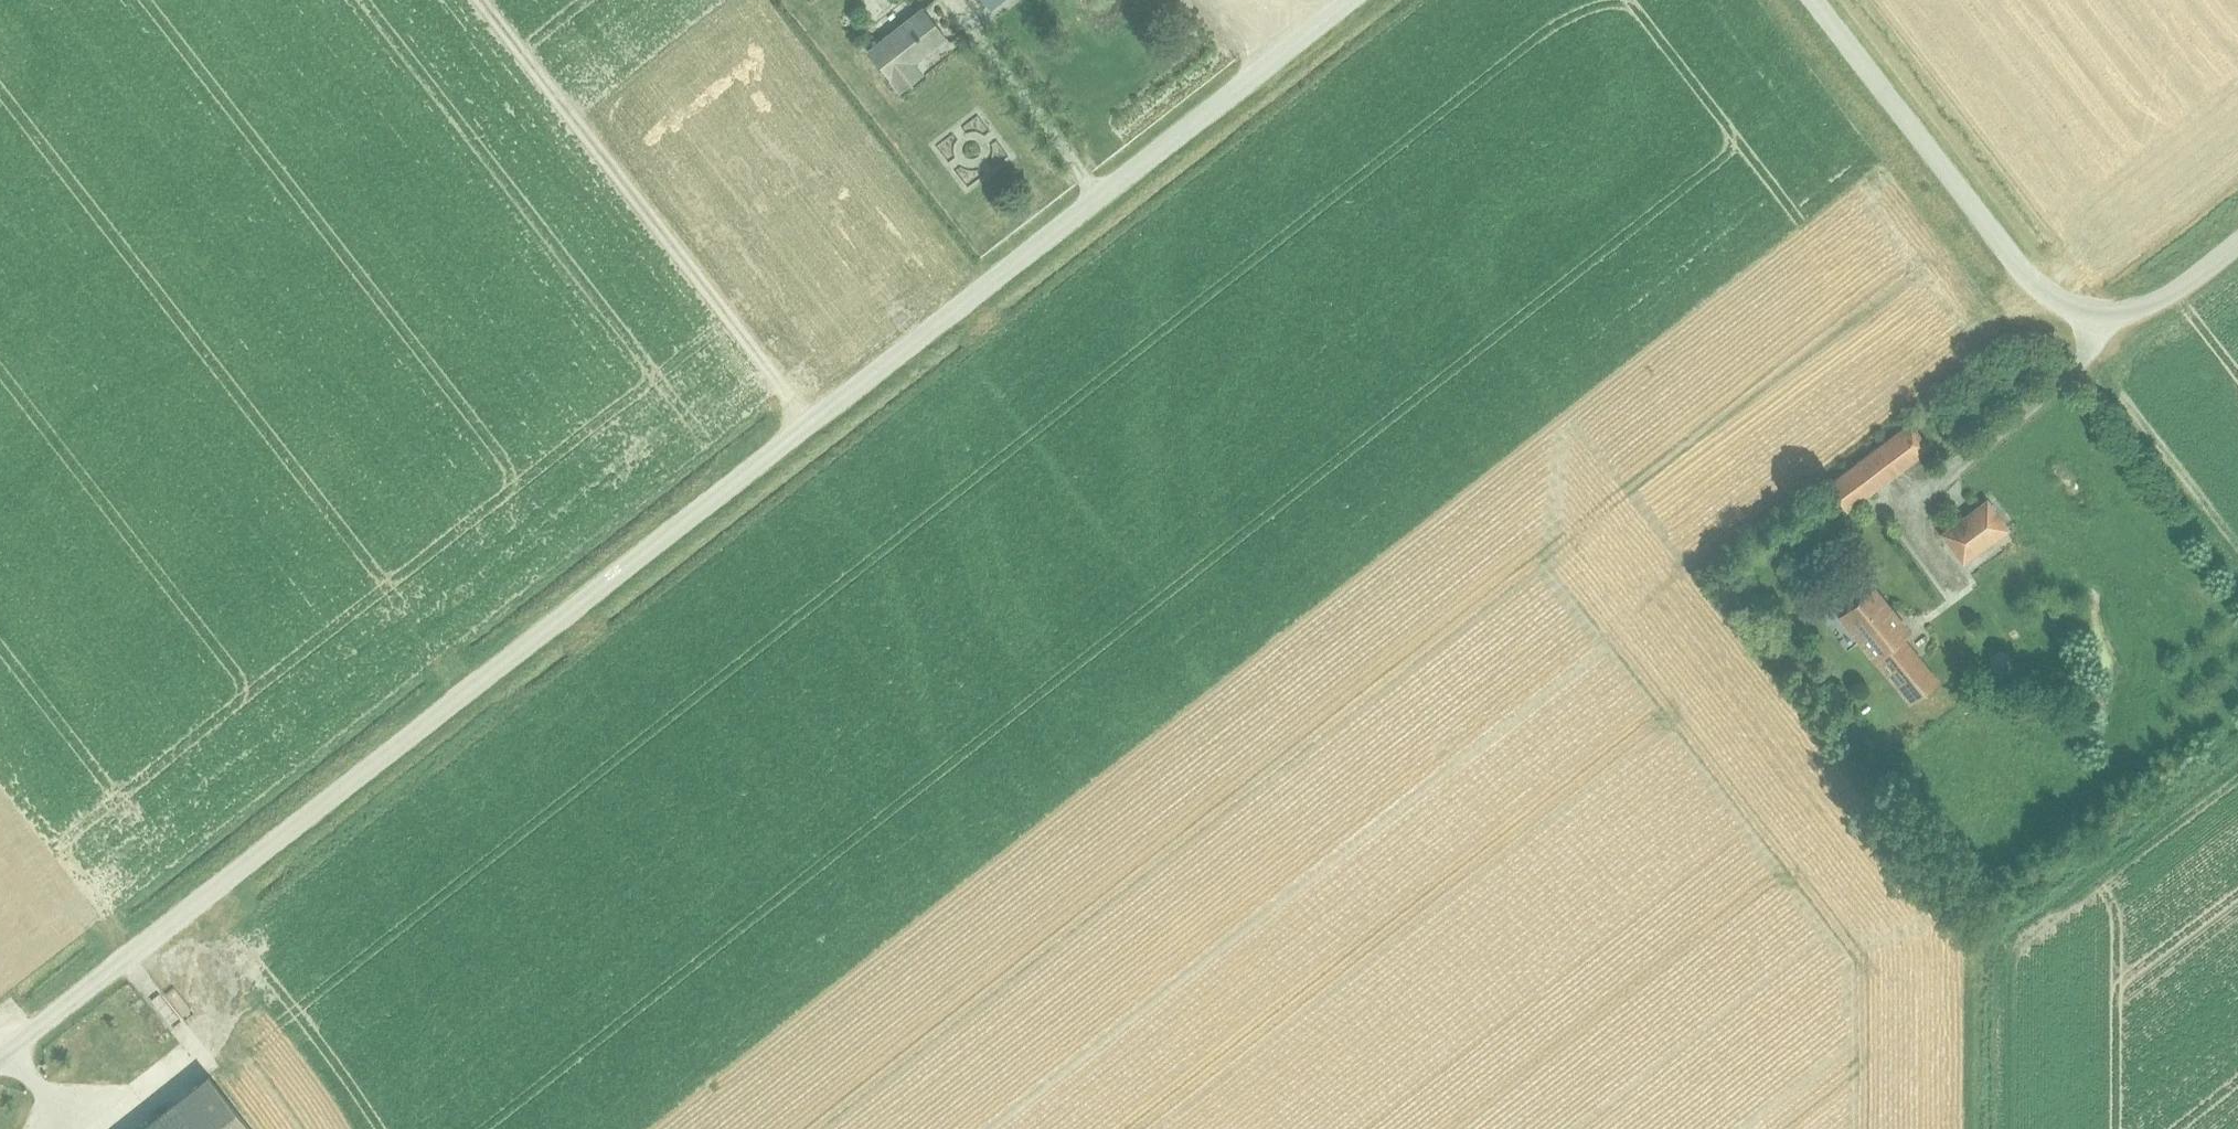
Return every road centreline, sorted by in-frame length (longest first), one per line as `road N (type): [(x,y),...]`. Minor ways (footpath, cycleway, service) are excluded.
road 1 (unclassified): [(0,1057),(1372,0)]
road 2 (unclassified): [(1821,0),(2057,296),(2091,312),(2134,313),(2237,232)]

